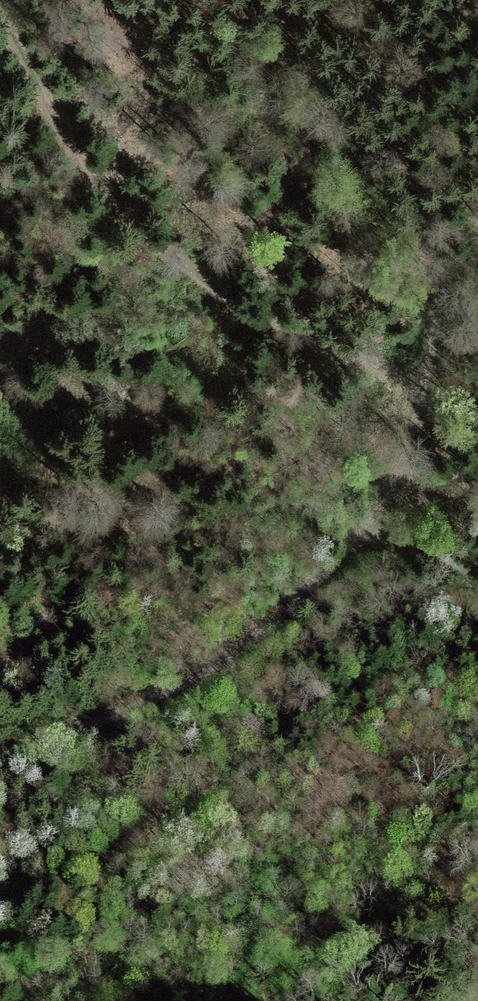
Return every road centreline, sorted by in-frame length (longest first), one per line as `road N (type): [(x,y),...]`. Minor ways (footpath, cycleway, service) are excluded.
road 1 (track): [(477,490),(424,397),(368,362),(229,303),(131,225),(59,123),(0,5)]
road 2 (track): [(0,755),(198,681),(256,641),(397,494),(434,326)]

